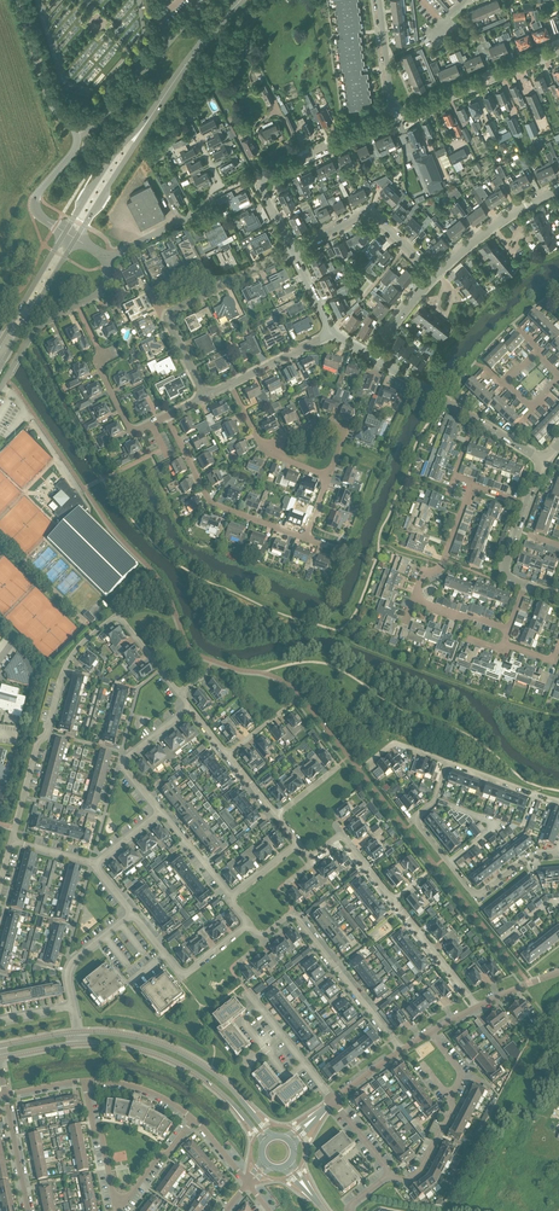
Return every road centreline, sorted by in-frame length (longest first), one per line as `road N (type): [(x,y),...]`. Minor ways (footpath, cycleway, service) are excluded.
road 1 (residential): [(180,694),(117,614),(67,662),(12,842)]
road 2 (residential): [(558,854),(525,860),(477,899),(416,822),(448,763)]
road 3 (tertiary): [(272,1138),(203,1067),(129,1037),(79,1033)]
road 4 (residential): [(293,251),(263,183),(396,118)]
road 5 (tertiary): [(81,1043),(180,1063),(239,1110),(264,1146)]
road 6 (residential): [(402,1051),(299,920),(286,919),(262,939)]
road 7 (residential): [(307,538),(207,499),(169,416)]
road 8 (residential): [(544,461),(375,358)]
road 9 (residential): [(198,137),(221,184),(205,208),(109,259)]
road 10 (residential): [(76,134),(99,123),(207,0)]
road 11 (residential): [(0,387),(38,326),(104,289),(109,259)]
road 12 (residential): [(396,118),(558,51)]
road 13 (residential): [(293,251),(369,216),(438,275)]
road 14 (residential): [(249,924),(183,977),(134,917)]
road 15 (residential): [(190,708),(121,765),(160,814)]
road 16 (secondary): [(154,114),(114,154),(65,233)]
road 17 (secondary): [(0,368),(75,239)]
road 18 (residential): [(76,134),(49,102),(18,0)]
road 19 (secondary): [(75,239),(154,114)]
road 20 (secondary): [(154,114),(244,0)]
road 21 (residential): [(333,1102),(249,995)]
road 22 (residential): [(478,1007),(394,901)]
road 23 (residential): [(328,477),(341,428),(316,422),(265,447)]
road 24 (residential): [(169,416),(133,433),(98,347)]
road 25 (residential): [(415,599),(424,576),(444,562),(473,487)]
road 26 (secondary): [(65,233),(0,343)]
road 27 (residential): [(119,1205),(85,1082)]
road 28 (residential): [(166,320),(150,293),(209,262),(221,286)]
road 29 (residential): [(394,901),(340,836),(309,858)]

